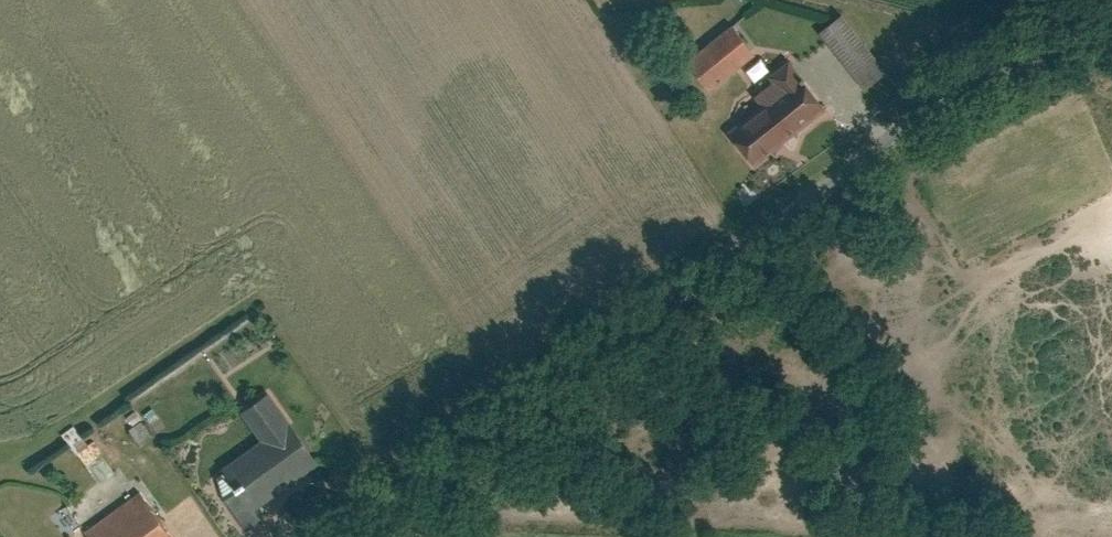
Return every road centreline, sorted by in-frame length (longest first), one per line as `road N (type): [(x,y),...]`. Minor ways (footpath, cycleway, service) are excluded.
road 1 (residential): [(1111,10),(1009,66),(842,178),(356,536)]

